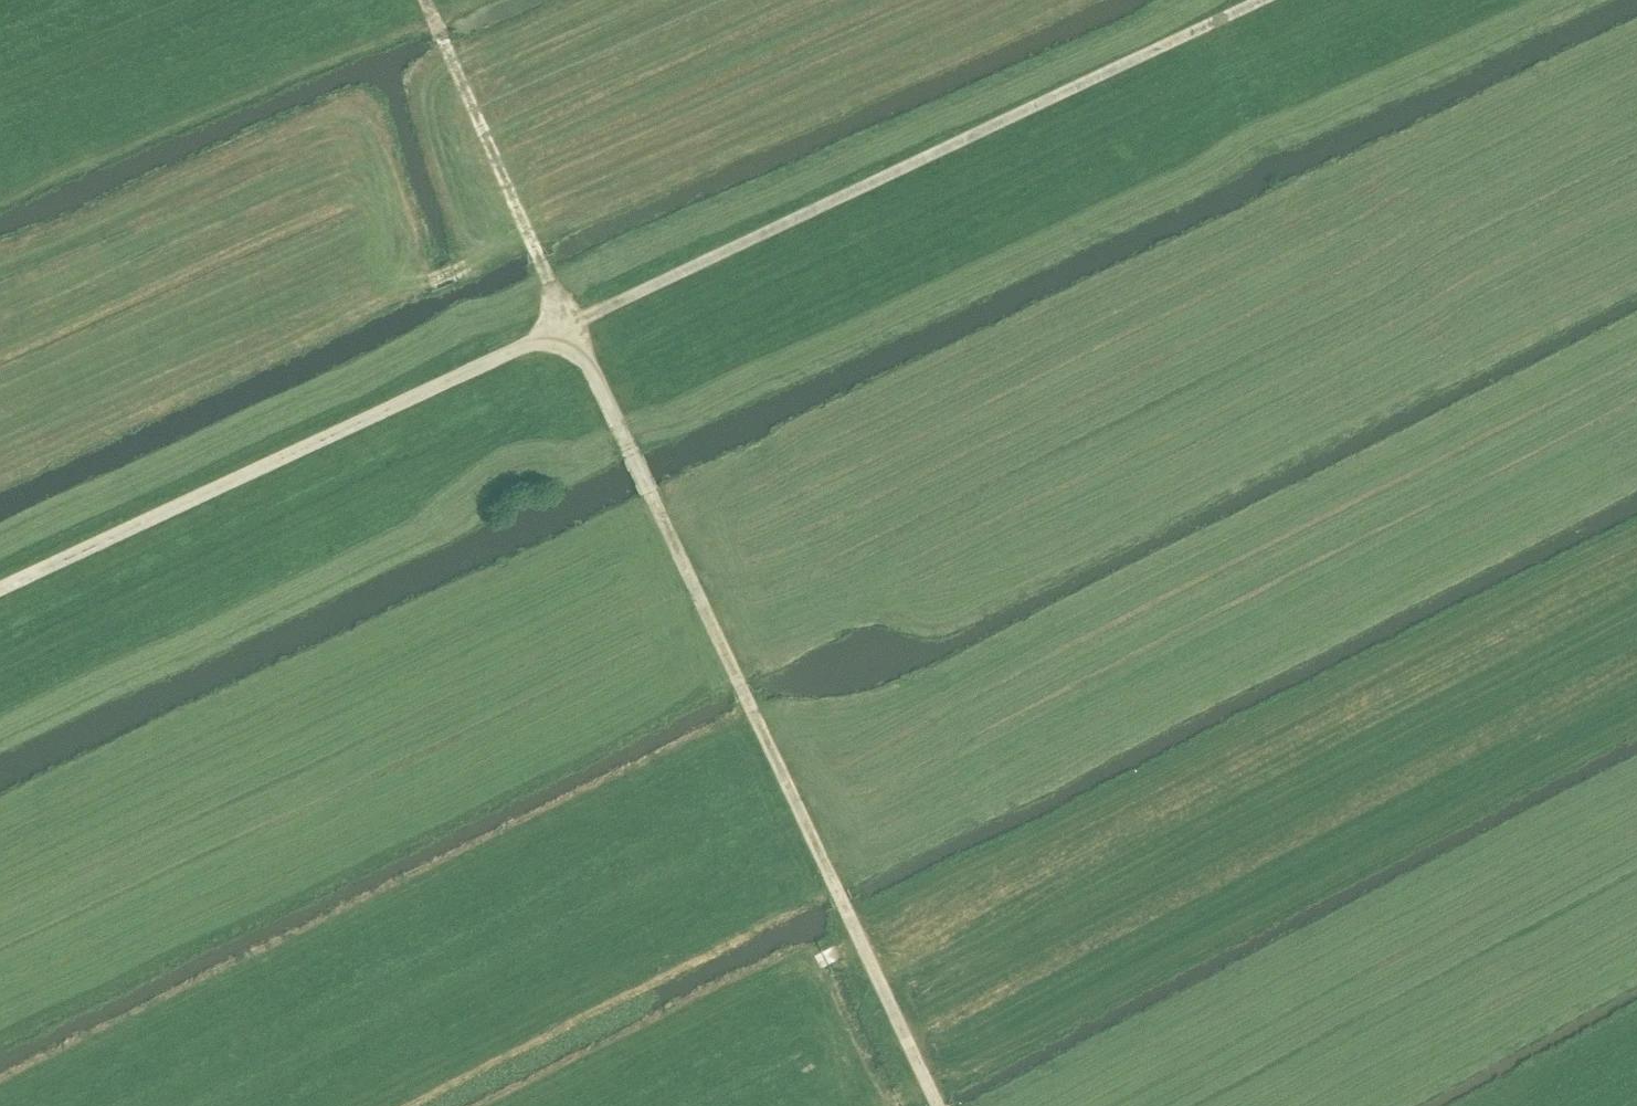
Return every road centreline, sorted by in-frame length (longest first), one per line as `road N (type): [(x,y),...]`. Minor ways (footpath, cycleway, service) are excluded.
road 1 (track): [(1256,0),(0,589)]
road 2 (track): [(425,0),(568,325),(938,1105)]

